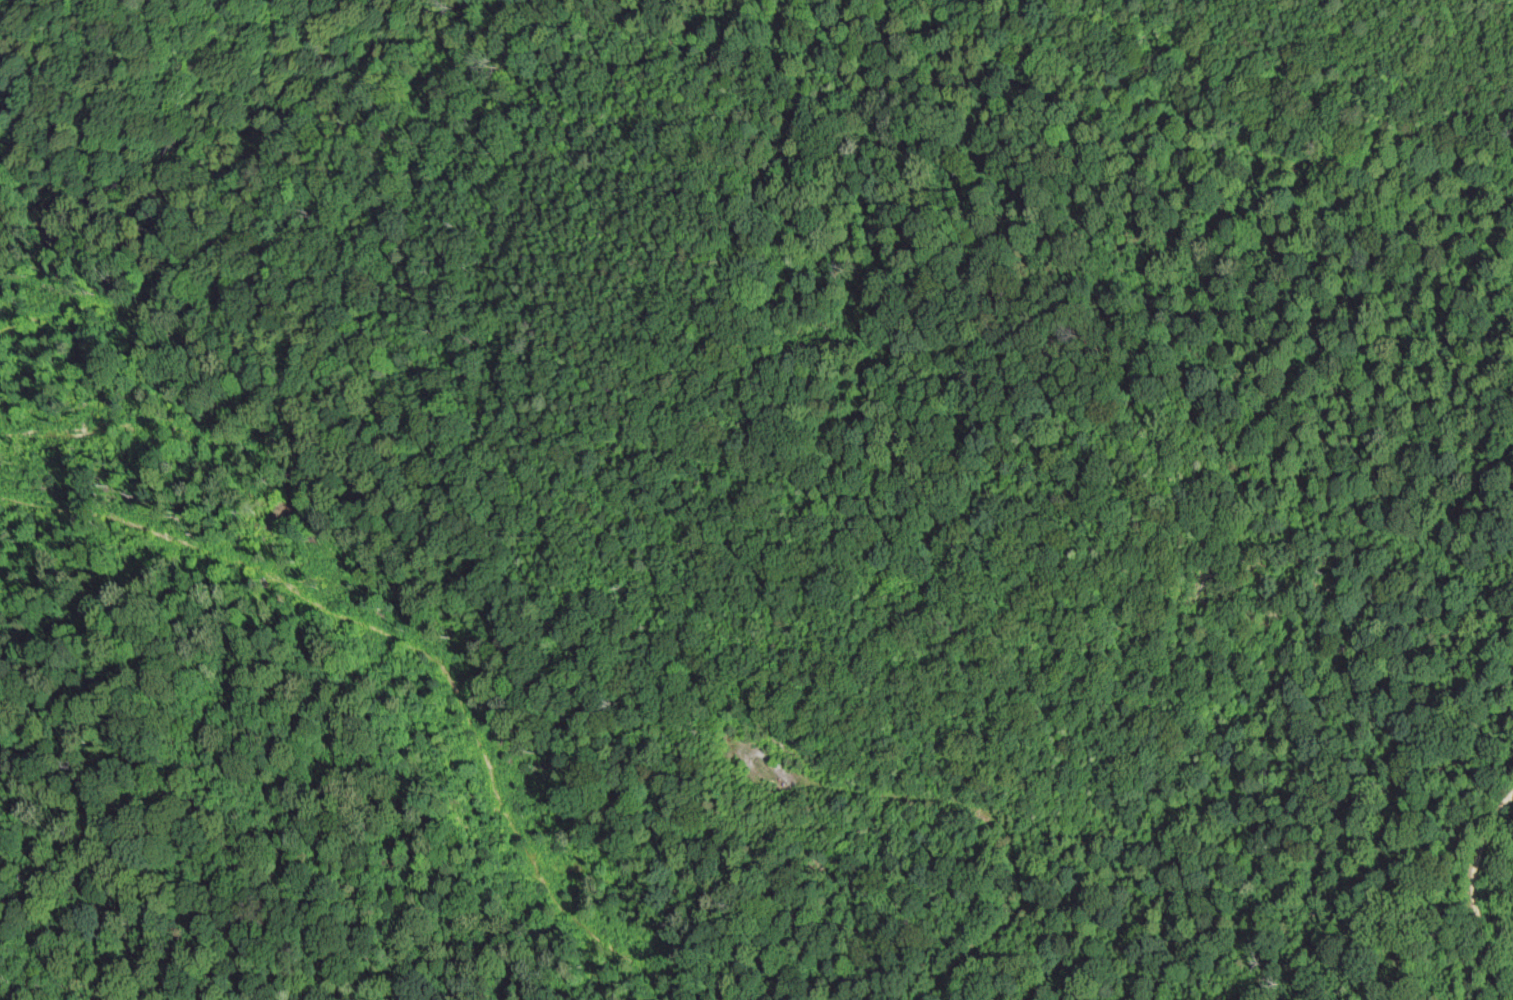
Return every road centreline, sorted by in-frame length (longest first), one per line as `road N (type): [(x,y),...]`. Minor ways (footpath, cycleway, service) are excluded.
road 1 (track): [(12,0),(30,27),(83,172),(227,434),(506,767),(740,999)]

